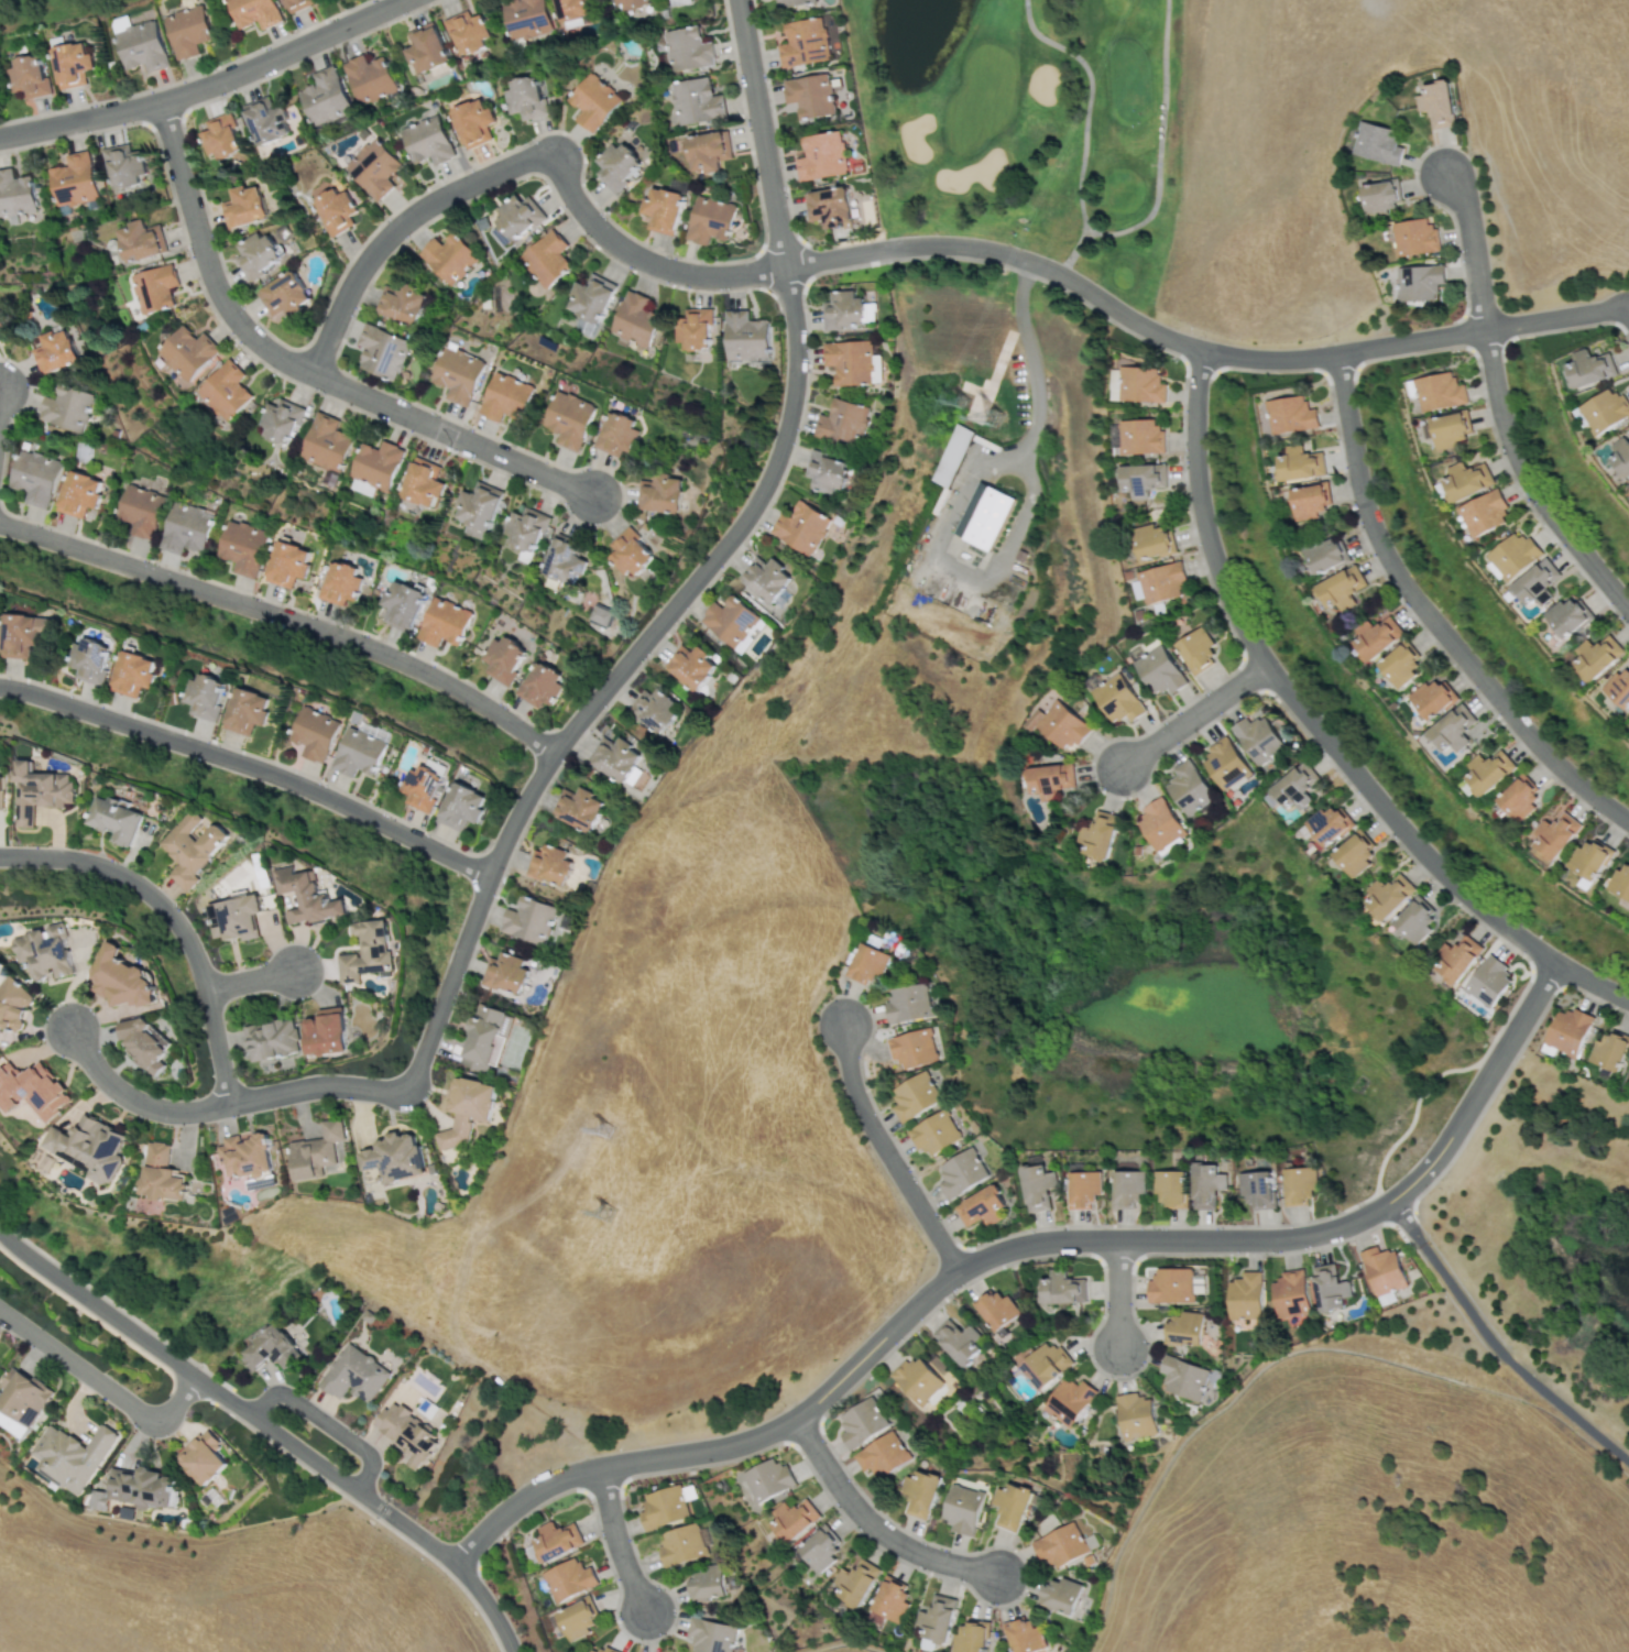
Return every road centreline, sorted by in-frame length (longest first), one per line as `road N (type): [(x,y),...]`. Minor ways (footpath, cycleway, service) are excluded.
road 1 (residential): [(1628,1000),(1555,962),(1475,905),(1419,850),(1238,623),(1218,579),(1194,470),(1204,350)]
road 2 (residential): [(784,267),(796,370),(790,414),(758,499),(554,752),(509,831),(447,984)]
road 3 (residential): [(784,267),(934,243),(984,249),(1059,273),(1177,341),(1266,359),(1483,329)]
road 4 (residential): [(160,101),(208,267),(250,335),(310,373),(593,495)]
road 5 (residential): [(310,373),(349,286),(376,247),(414,214),(525,160),(555,157),(581,211),(603,234),(663,269),(703,277),(784,267)]
road 6 (residential): [(0,526),(350,641),(466,694),(554,752)]
road 7 (residential): [(958,1271),(794,1418),(719,1447),(600,1465),(547,1483),(453,1564)]
road 8 (residential): [(1337,352),(1362,502),(1403,586),(1529,736),(1628,821)]
road 9 (residential): [(0,688),(281,778),(489,876)]
road 10 (residential): [(1390,1200),(1320,1233),(1025,1244),(958,1271)]
road 11 (residential): [(0,137),(209,85),(406,0)]
road 12 (tertiary): [(222,1396),(453,1564),(511,1651)]
road 13 (residential): [(0,856),(102,866),(173,918),(205,989),(228,1105)]
road 14 (residential): [(1483,329),(1519,469),(1628,610)]
road 15 (residential): [(447,984),(404,1091),(304,1087),(228,1105)]
road 16 (residential): [(958,1271),(859,1105),(842,1022)]
road 17 (tertiary): [(0,1233),(222,1396)]
road 18 (residential): [(794,1418),(848,1501),(881,1533),(917,1554),(999,1576)]
road 19 (residential): [(737,0),(784,267)]
road 20 (residential): [(195,1377),(155,1419),(0,1311)]
road 21 (residential): [(228,1105),(192,1113),(141,1106),(114,1090),(70,1028)]
road 22 (residential): [(252,1416),(266,1398),(286,1396),(364,1452),(369,1469),(354,1490)]
road 23 (residential): [(1266,665),(1119,767)]
road 24 (residential): [(1491,1070),(1434,1159),(1390,1200)]
road 25 (residential): [(1483,329),(1465,210),(1445,174)]
road 26 (residential): [(600,1465),(616,1541),(646,1612)]
road 27 (residential): [(1483,329),(1606,309),(1628,314)]
road 28 (residential): [(1555,962),(1491,1070)]

